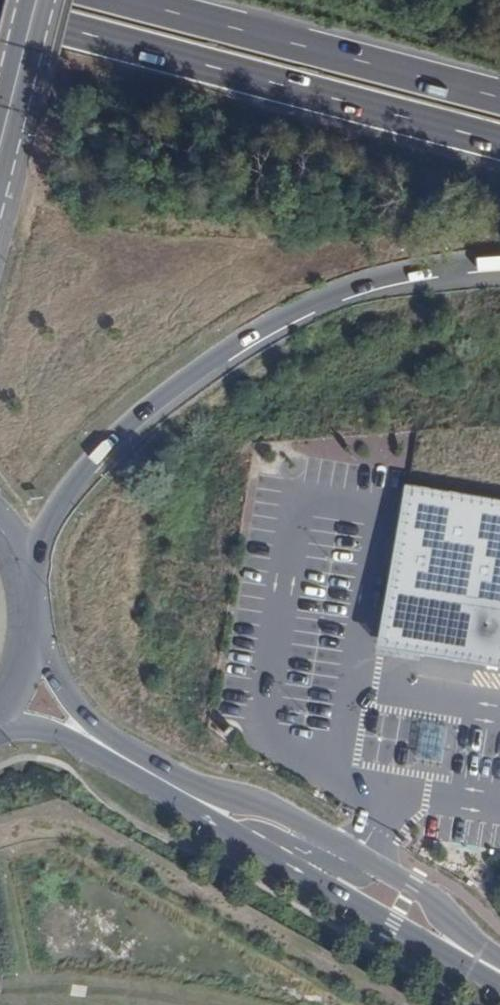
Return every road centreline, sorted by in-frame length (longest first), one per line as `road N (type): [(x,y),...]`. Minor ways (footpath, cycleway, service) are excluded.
road 1 (trunk): [(26,584),(60,506),(92,460),(242,338),(347,286),(499,266)]
road 2 (trunk): [(0,15),(499,144)]
road 3 (trunk): [(499,96),(125,0)]
road 4 (tertiary): [(187,795),(234,834),(499,984)]
road 5 (tertiary): [(499,959),(464,936),(432,900),(285,814),(187,795)]
road 6 (secondary): [(40,0),(0,150)]
road 7 (tertiary): [(110,750),(69,704),(29,634)]

